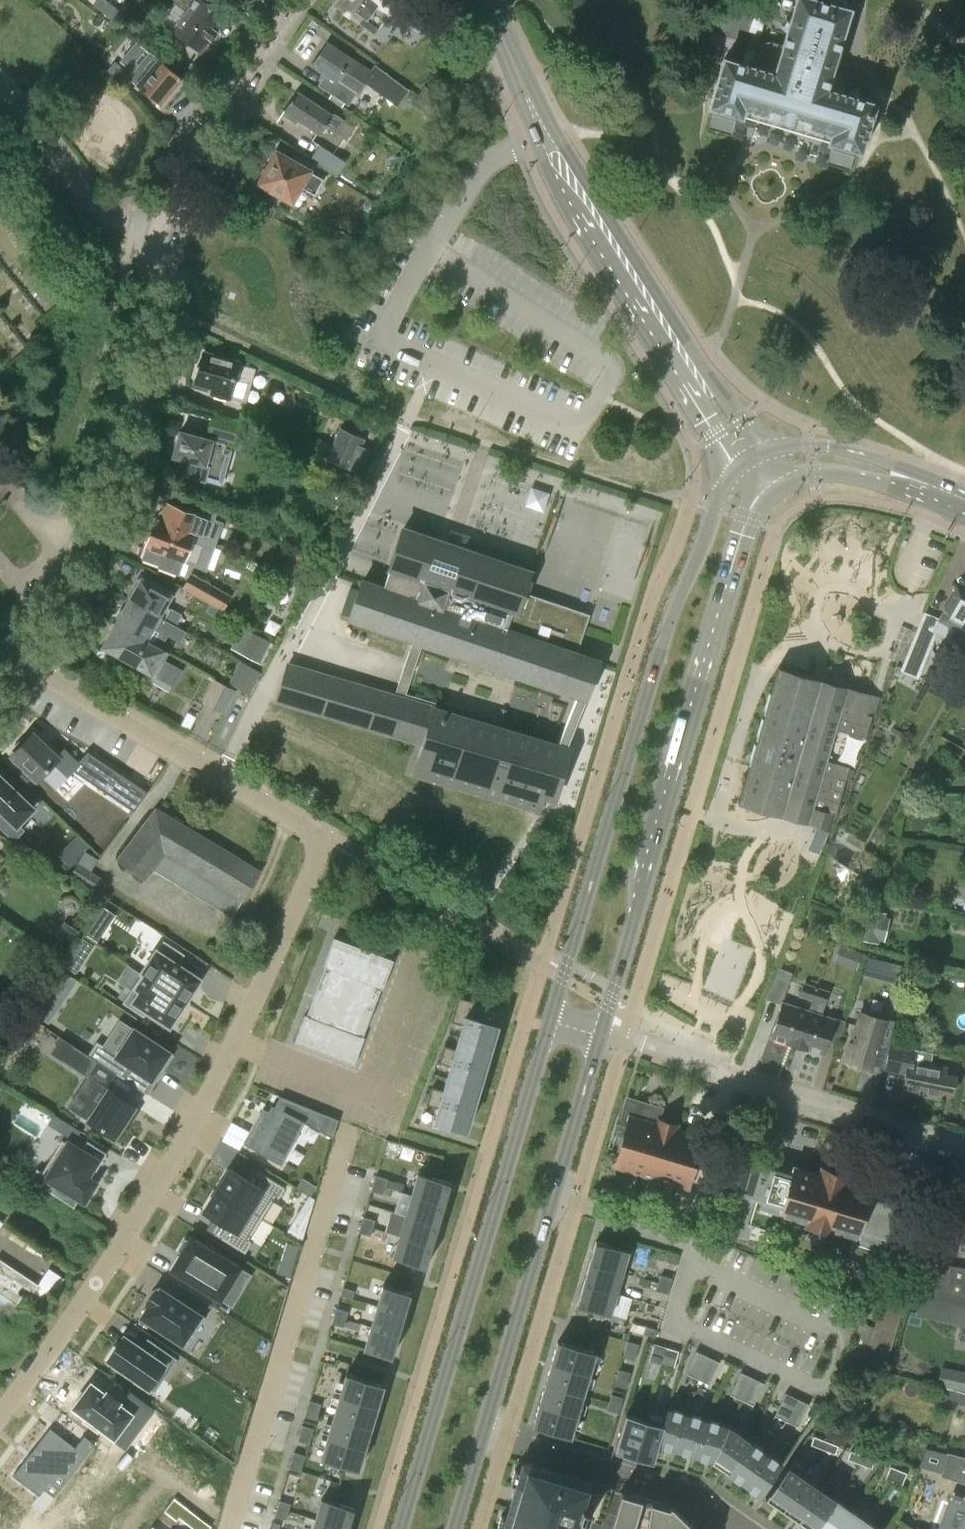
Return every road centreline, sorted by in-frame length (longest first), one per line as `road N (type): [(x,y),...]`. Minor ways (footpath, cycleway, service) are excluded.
road 1 (residential): [(0,1414),(114,1259),(229,1053),(328,834),(6,653)]
road 2 (primary): [(751,461),(725,486),(672,616),(552,1021)]
road 3 (primary): [(601,1036),(742,533),(772,489)]
road 4 (tertiary): [(751,461),(584,203),(484,0)]
road 5 (primary): [(552,1021),(401,1528)]
road 6 (primary): [(456,1528),(601,1036)]
road 7 (residential): [(6,653),(69,555),(96,494),(161,227)]
road 8 (residential): [(964,1143),(601,1036)]
road 9 (residential): [(161,227),(202,133),(299,0)]
road 10 (residential): [(161,227),(103,211),(0,83)]
road 11 (primary): [(934,492),(891,463),(810,445),(751,461)]
road 12 (primary): [(772,489),(836,474),(934,492)]

